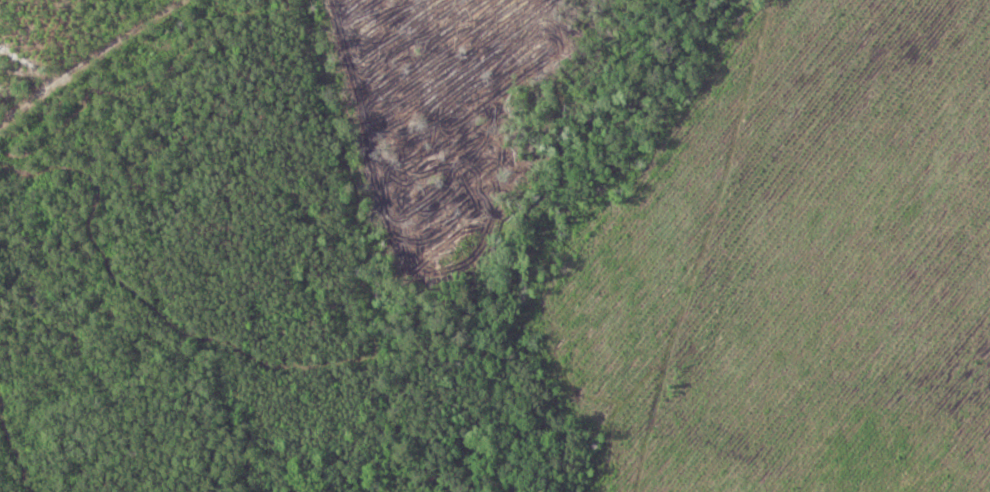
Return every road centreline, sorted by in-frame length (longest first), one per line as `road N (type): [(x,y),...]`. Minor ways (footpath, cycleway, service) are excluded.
road 1 (residential): [(0,144),(193,0)]

